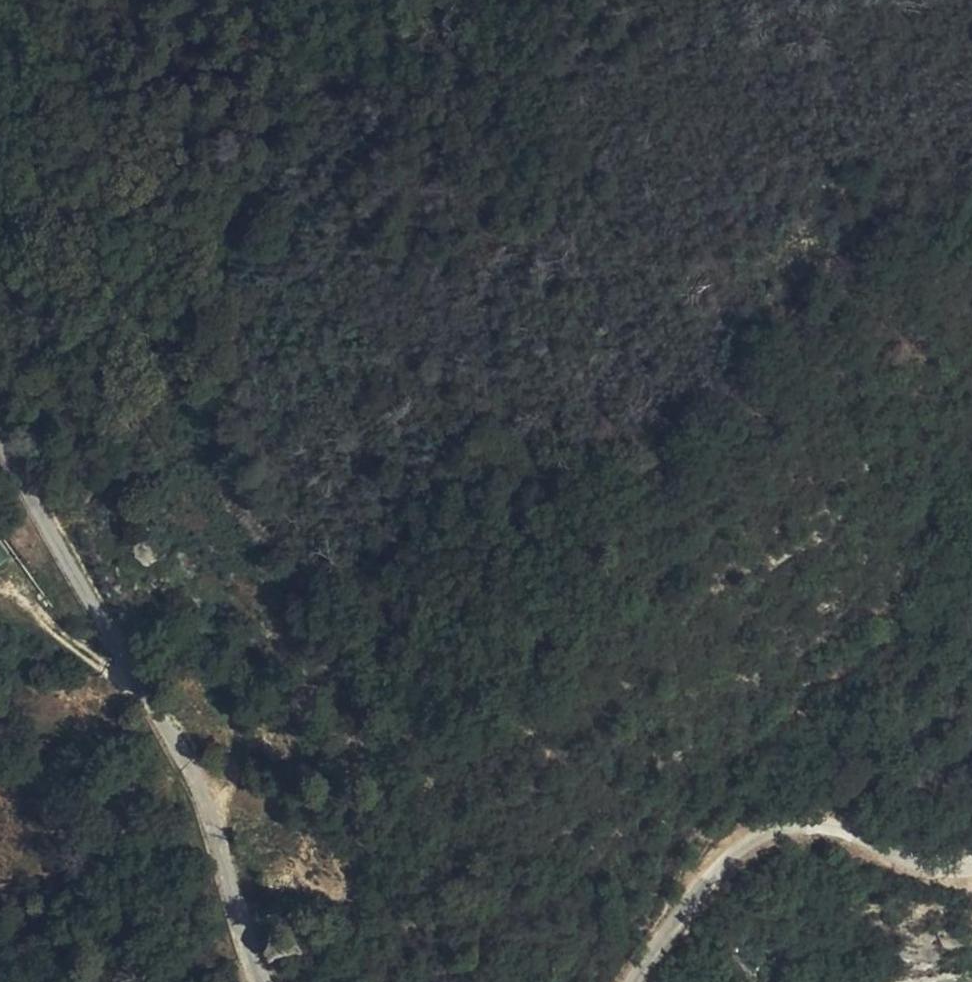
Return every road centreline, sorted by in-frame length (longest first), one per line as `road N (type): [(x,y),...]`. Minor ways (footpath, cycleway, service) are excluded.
road 1 (unclassified): [(262,981),(198,773),(0,438)]
road 2 (unclassified): [(971,868),(903,861),(819,827),(783,832),(748,849),(695,897),(649,981)]

